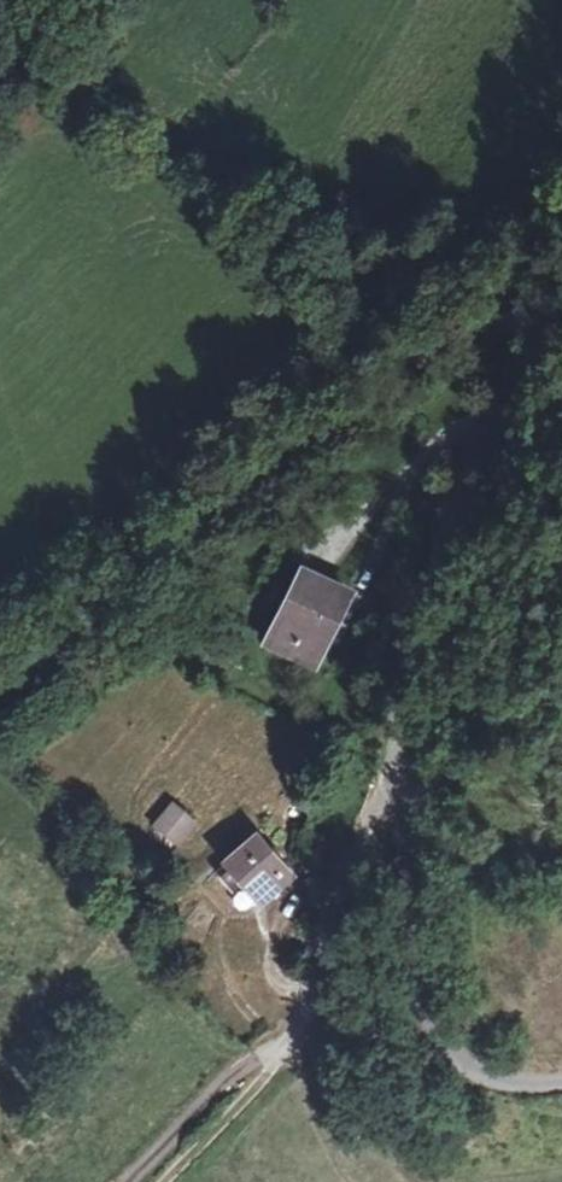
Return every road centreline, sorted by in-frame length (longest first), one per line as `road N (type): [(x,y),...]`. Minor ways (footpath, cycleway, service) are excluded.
road 1 (unclassified): [(386,803),(425,615),(514,350),(502,328),(479,335),(0,702)]
road 2 (unclassified): [(561,1081),(510,1083),(472,1070),(429,1024),(386,803)]
road 3 (track): [(386,803),(434,705),(519,566),(561,520)]
road 4 (residential): [(386,803),(327,965),(284,1049)]
road 5 (track): [(284,1049),(230,1073),(125,1181)]
road 6 (track): [(284,1049),(166,1181)]

